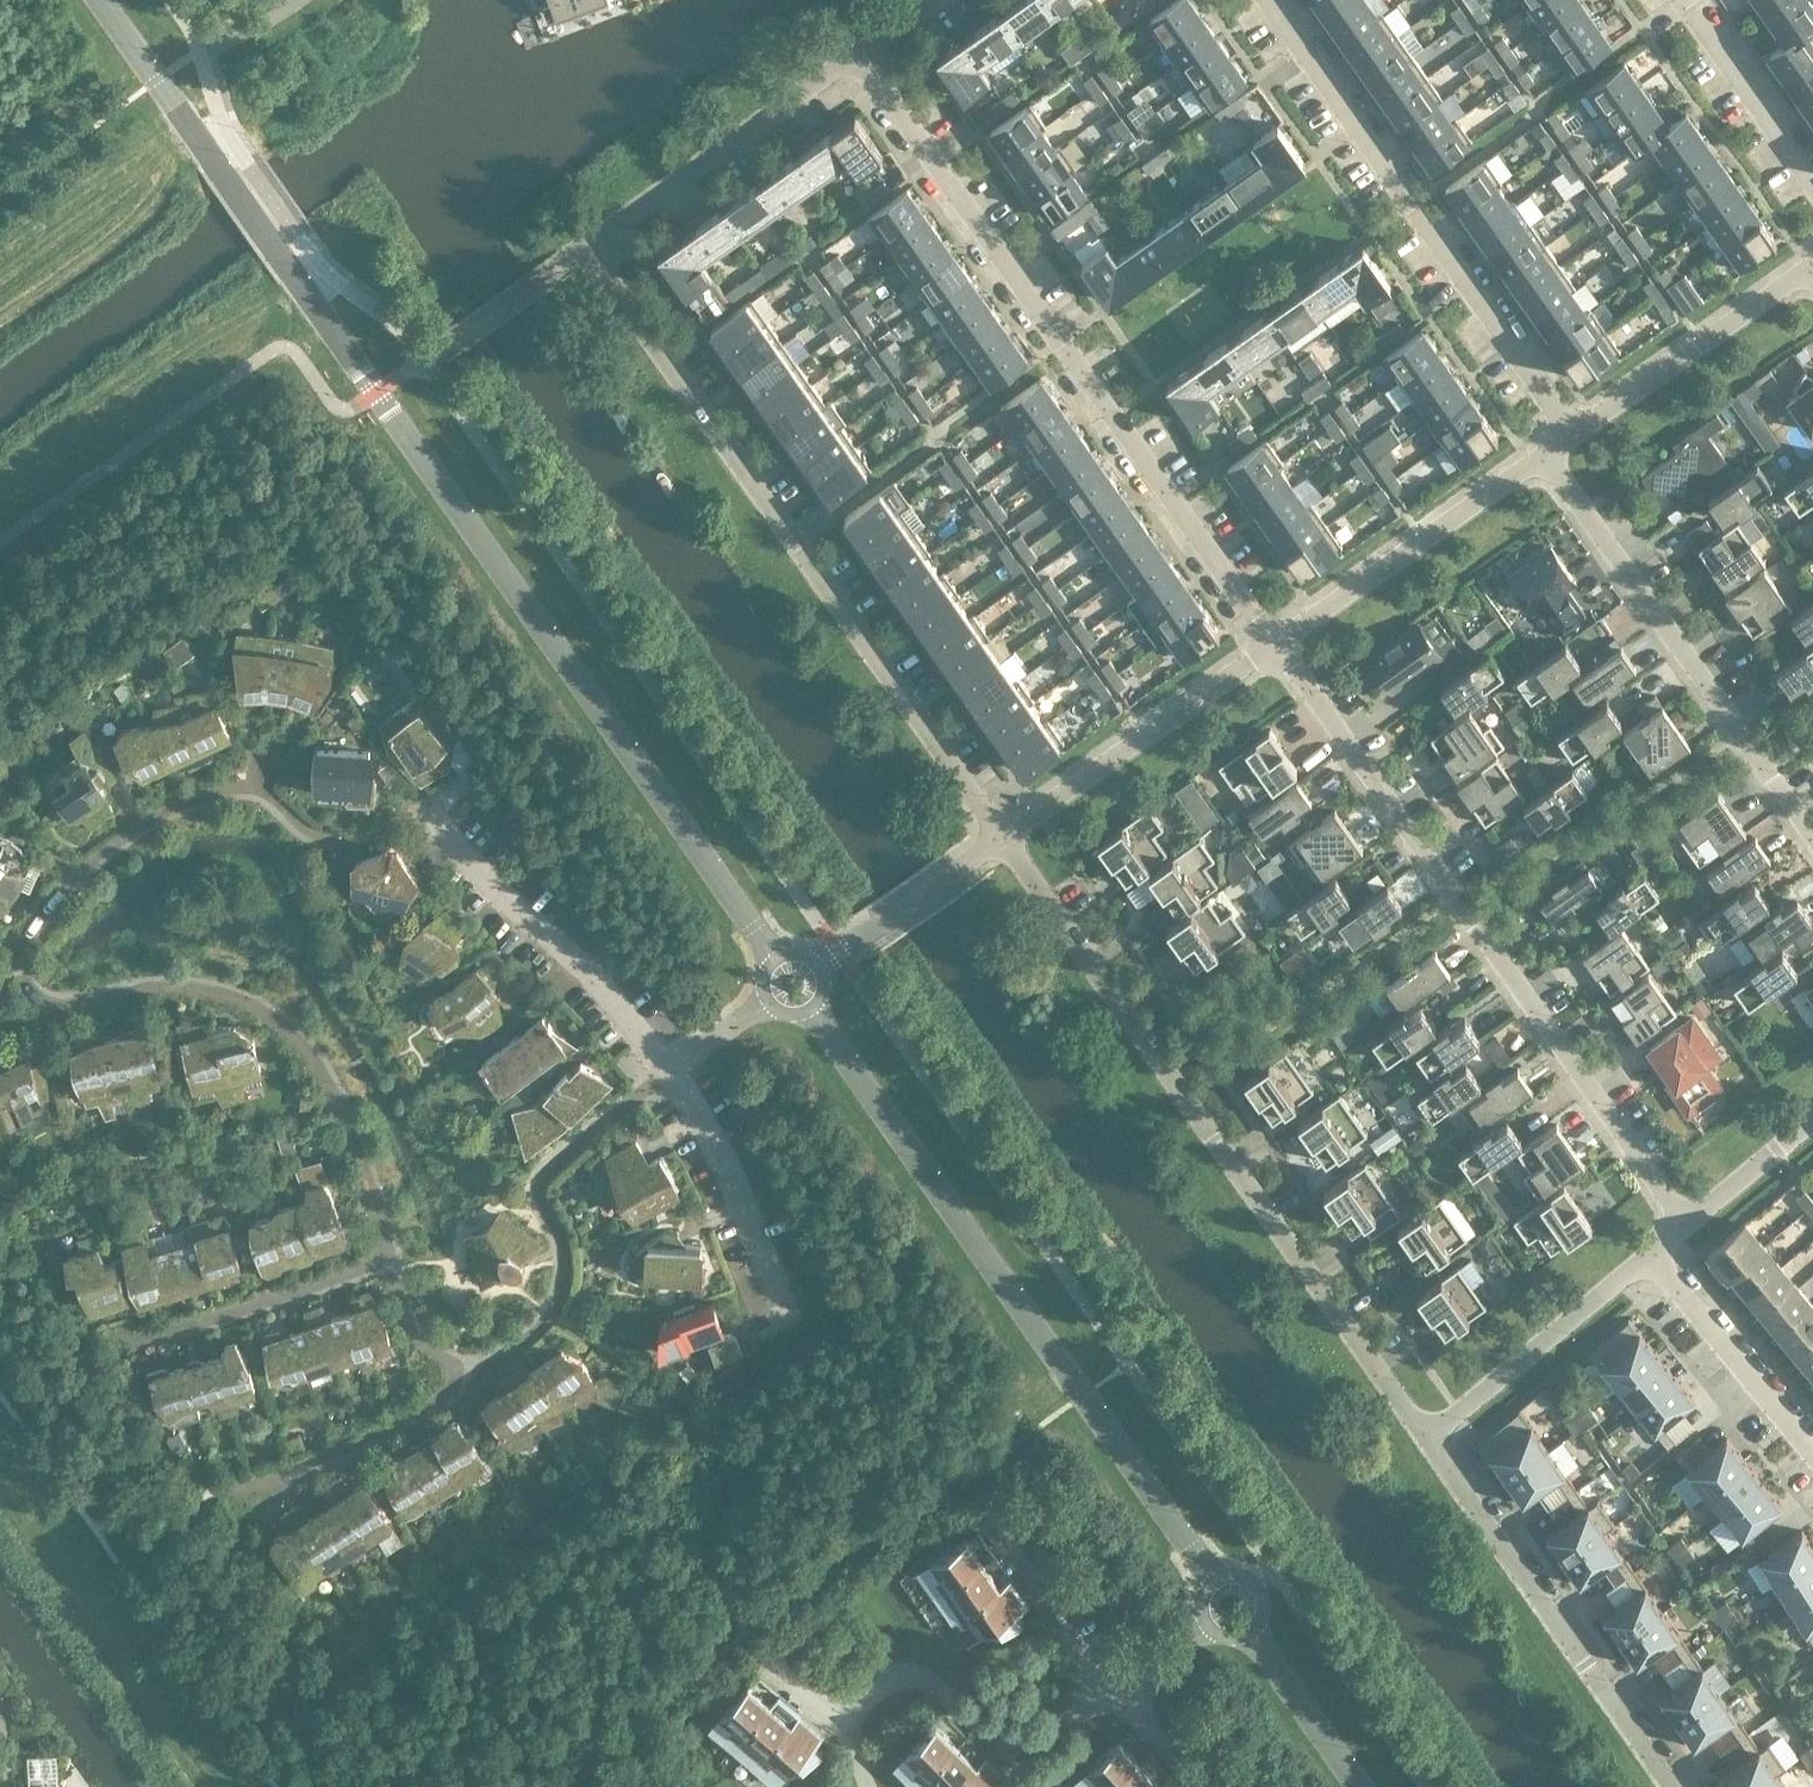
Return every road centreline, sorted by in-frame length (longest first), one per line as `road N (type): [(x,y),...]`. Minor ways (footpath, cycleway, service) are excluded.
road 1 (tertiary): [(99,0),(777,958)]
road 2 (residential): [(1001,841),(592,250),(860,61)]
road 3 (residential): [(1428,1440),(1001,841)]
road 4 (residential): [(1277,646),(860,61)]
road 5 (residential): [(1682,1226),(1277,646)]
road 6 (tertiary): [(819,1017),(1216,1581)]
road 7 (residential): [(1578,431),(1268,0)]
road 8 (residential): [(1812,839),(1545,455)]
road 9 (residential): [(1672,1786),(1428,1440)]
road 10 (residential): [(670,1069),(599,984),(422,808)]
road 11 (residential): [(1116,1696),(1020,1759),(913,1671),(846,1724)]
road 12 (residential): [(1001,841),(1277,646)]
road 13 (residential): [(1277,646),(1545,455)]
road 14 (residential): [(796,1325),(741,1194),(670,1069)]
road 15 (residential): [(1578,431),(1809,269)]
road 16 (residential): [(1428,1440),(1638,1262)]
road 17 (residential): [(1812,1449),(1638,1262)]
road 18 (residential): [(1812,180),(1684,0)]
road 19 (residential): [(995,1517),(1116,1696)]
road 20 (tertiary): [(1252,1632),(1361,1786)]
road 21 (residential): [(1682,1226),(1812,1118)]
road 22 (residential): [(963,868),(828,968)]
road 23 (residential): [(1116,1696),(1201,1786)]

